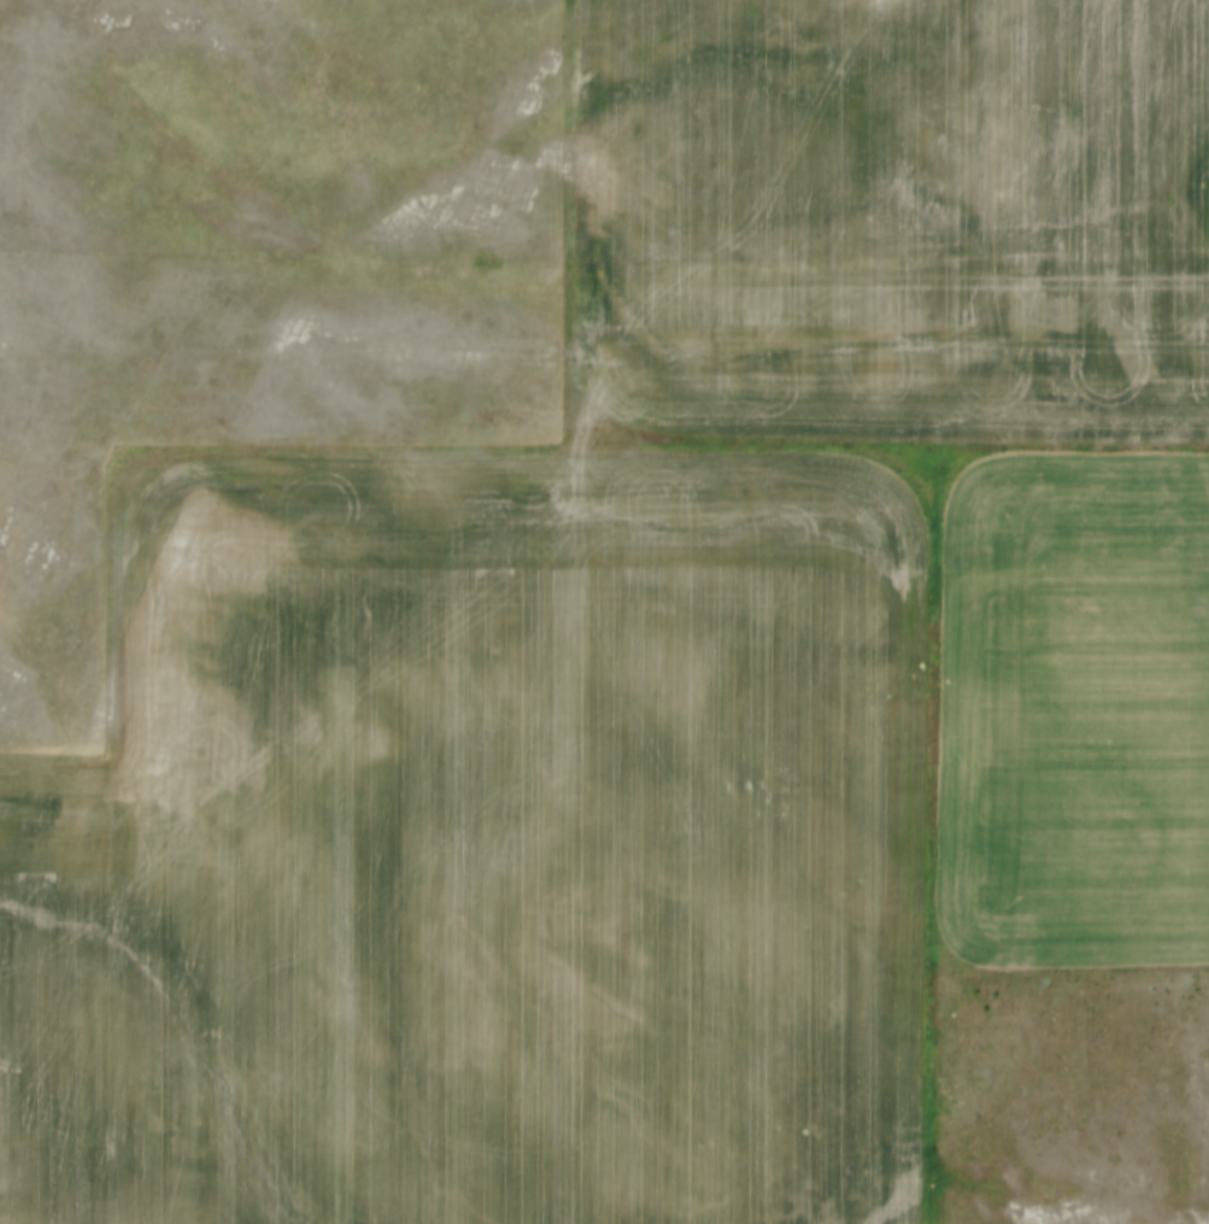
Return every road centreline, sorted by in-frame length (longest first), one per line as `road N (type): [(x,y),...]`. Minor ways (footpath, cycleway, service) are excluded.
road 1 (track): [(693,0),(694,242),(0,229)]

